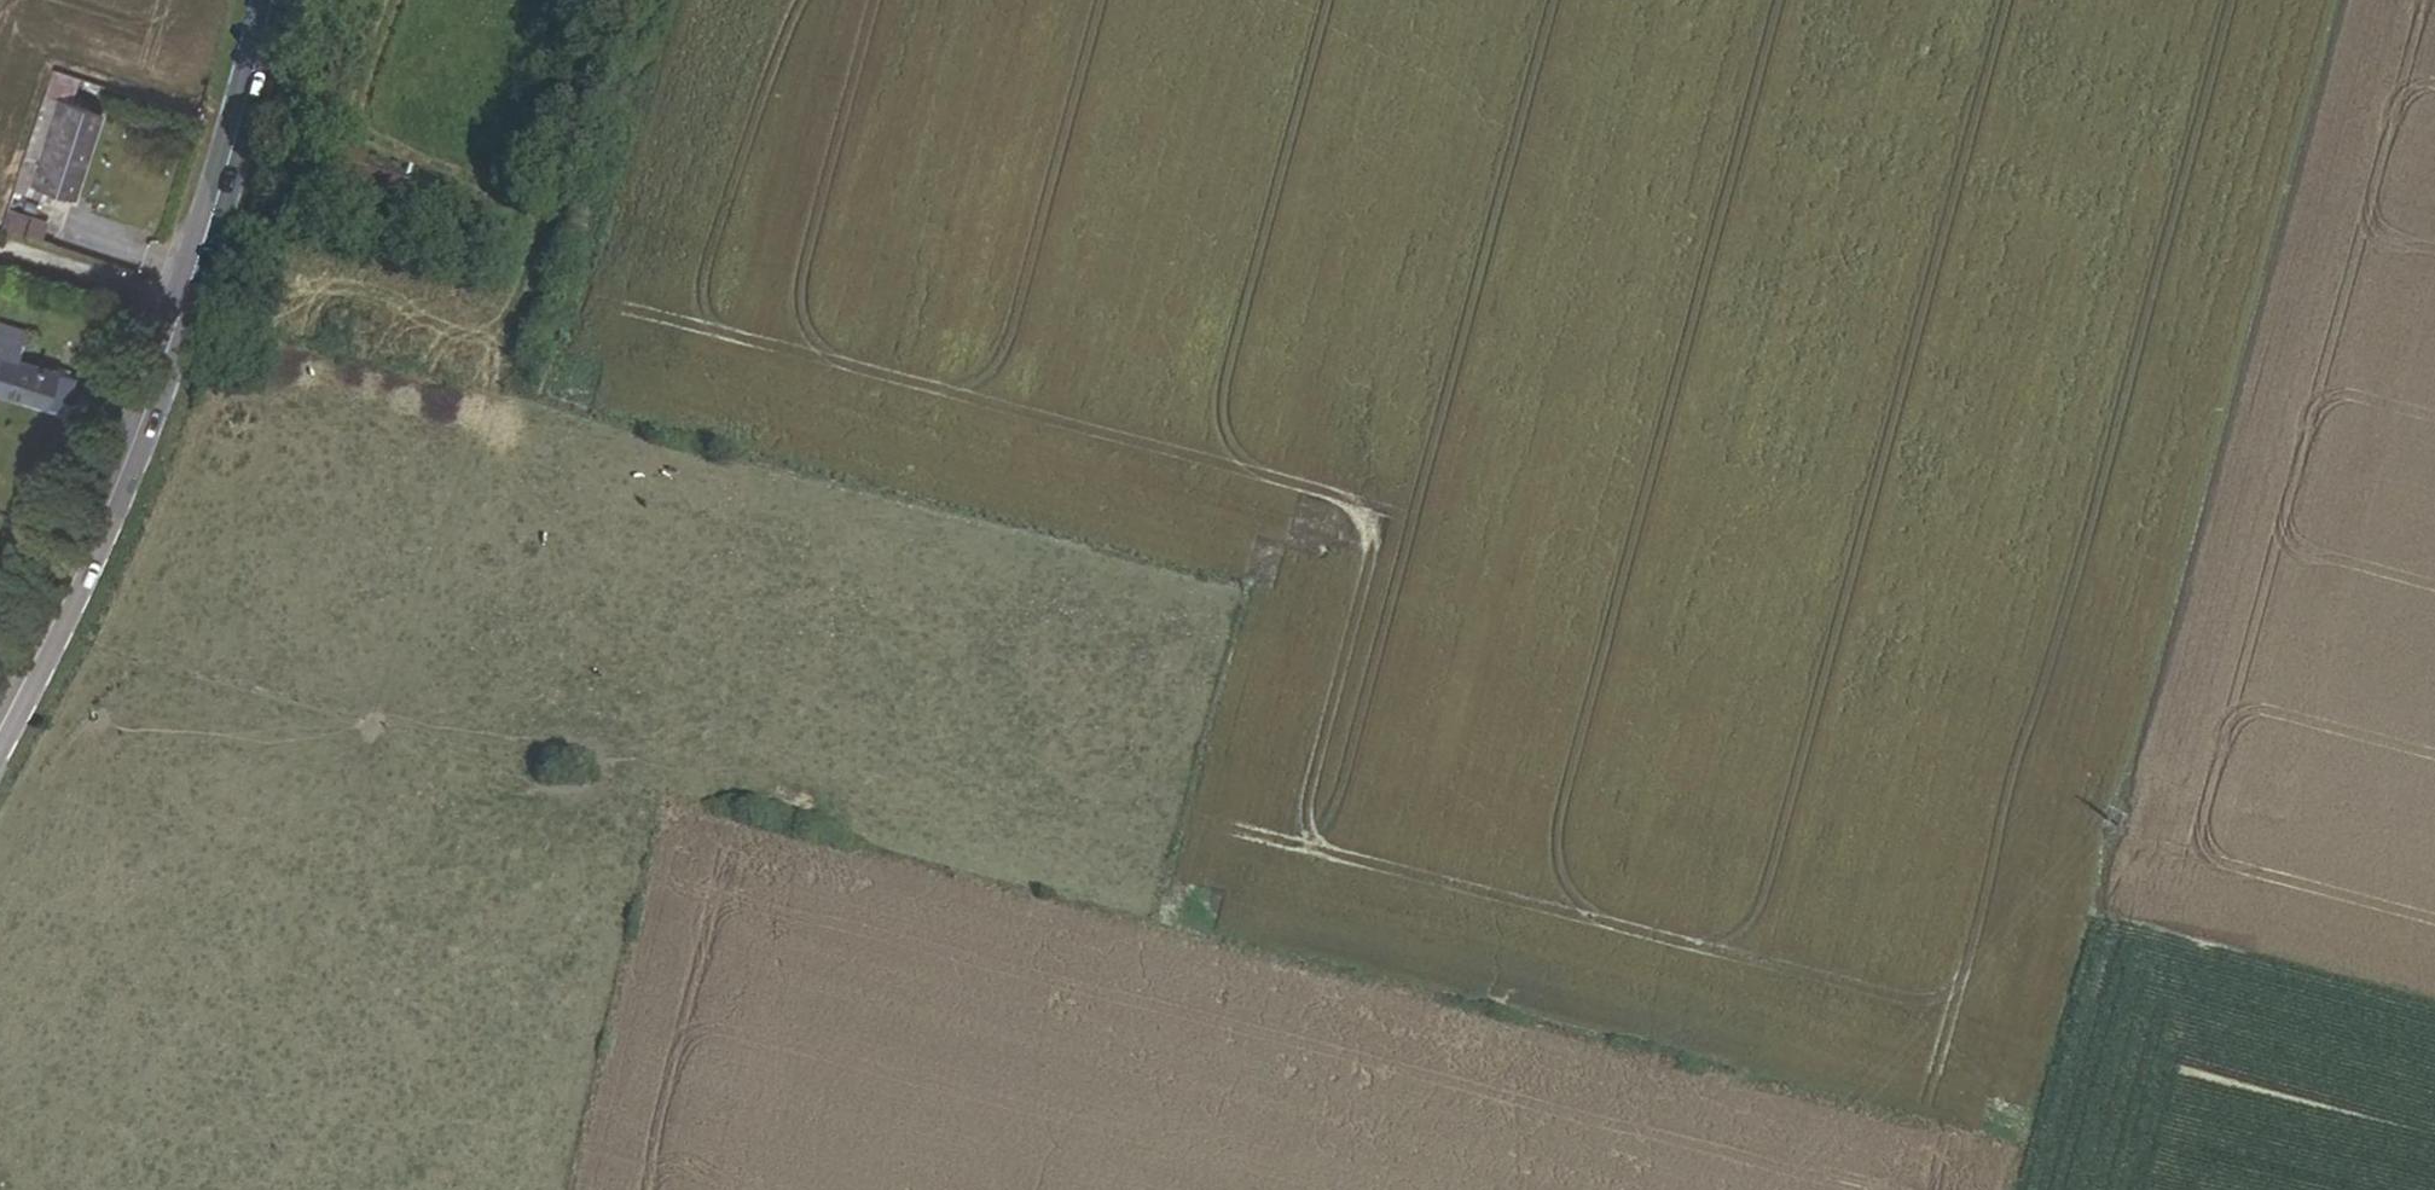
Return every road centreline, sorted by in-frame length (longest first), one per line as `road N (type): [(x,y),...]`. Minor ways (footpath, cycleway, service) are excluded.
road 1 (primary): [(0,728),(120,476),(230,153),(267,0)]

